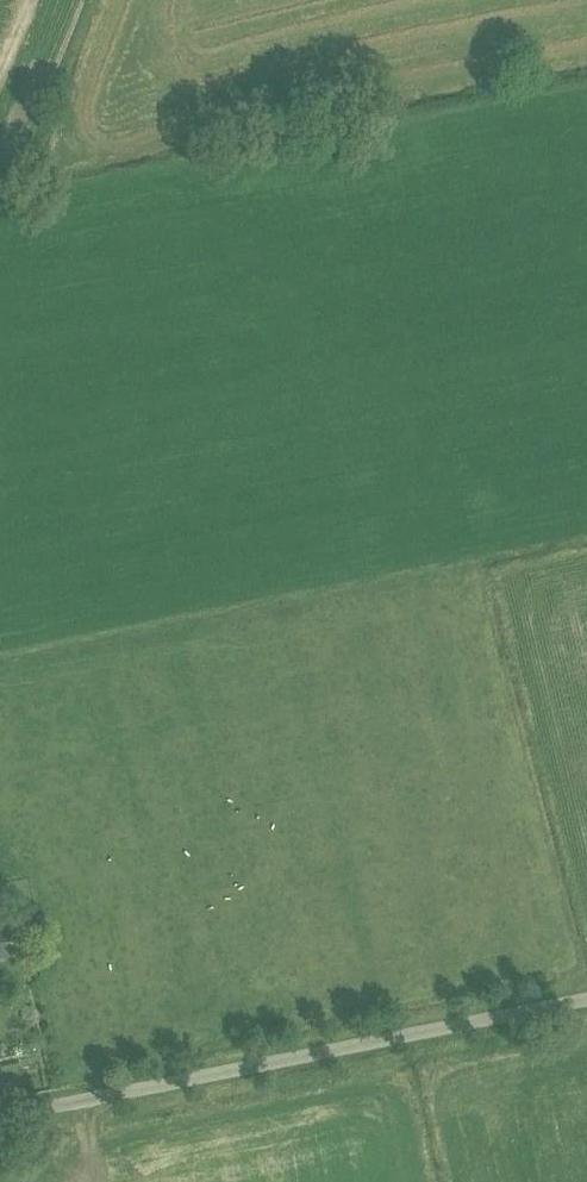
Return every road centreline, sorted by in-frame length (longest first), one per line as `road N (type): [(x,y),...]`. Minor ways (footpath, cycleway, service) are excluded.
road 1 (unclassified): [(0,1118),(586,997)]

